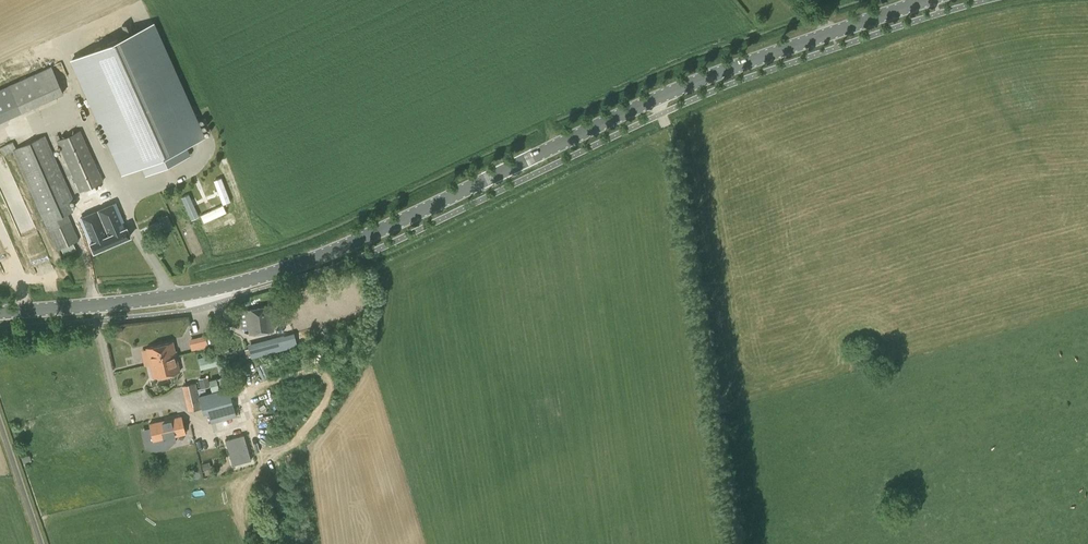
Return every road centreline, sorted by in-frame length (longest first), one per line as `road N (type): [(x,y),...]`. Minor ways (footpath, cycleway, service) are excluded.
road 1 (secondary): [(0,314),(147,302),(267,276),(397,225),(670,94),(931,0)]

